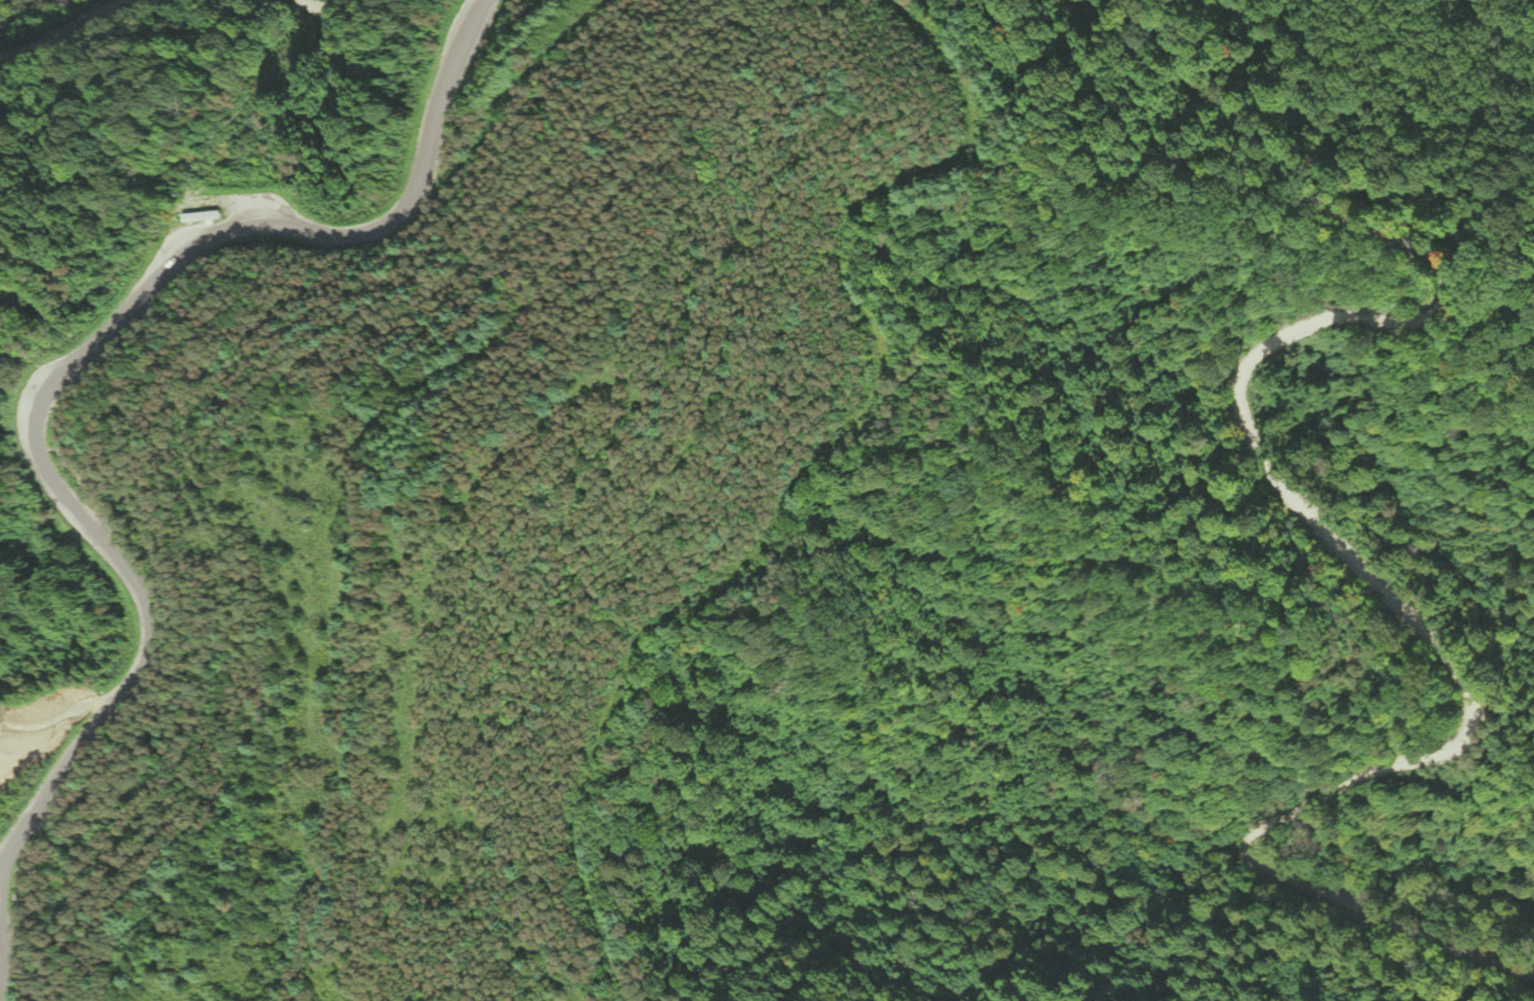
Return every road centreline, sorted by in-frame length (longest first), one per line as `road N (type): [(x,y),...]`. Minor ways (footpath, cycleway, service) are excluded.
road 1 (residential): [(1533,927),(1312,894),(1245,875),(1236,855),(1246,836),(1456,748),(1477,717),(1468,683),(1448,655),(1294,502),(1243,420),(1243,390),(1260,351),(1325,323),(1434,322),(1448,296),(1437,268),(1367,237),(1292,189),(1120,25),(1111,0)]
road 2 (residential): [(0,861),(138,677),(153,630),(113,553),(45,475),(37,405),(171,246),(256,224),(301,236),(382,230),(404,213),(467,25),(486,0)]
road 3 (residential): [(135,0),(0,52)]

